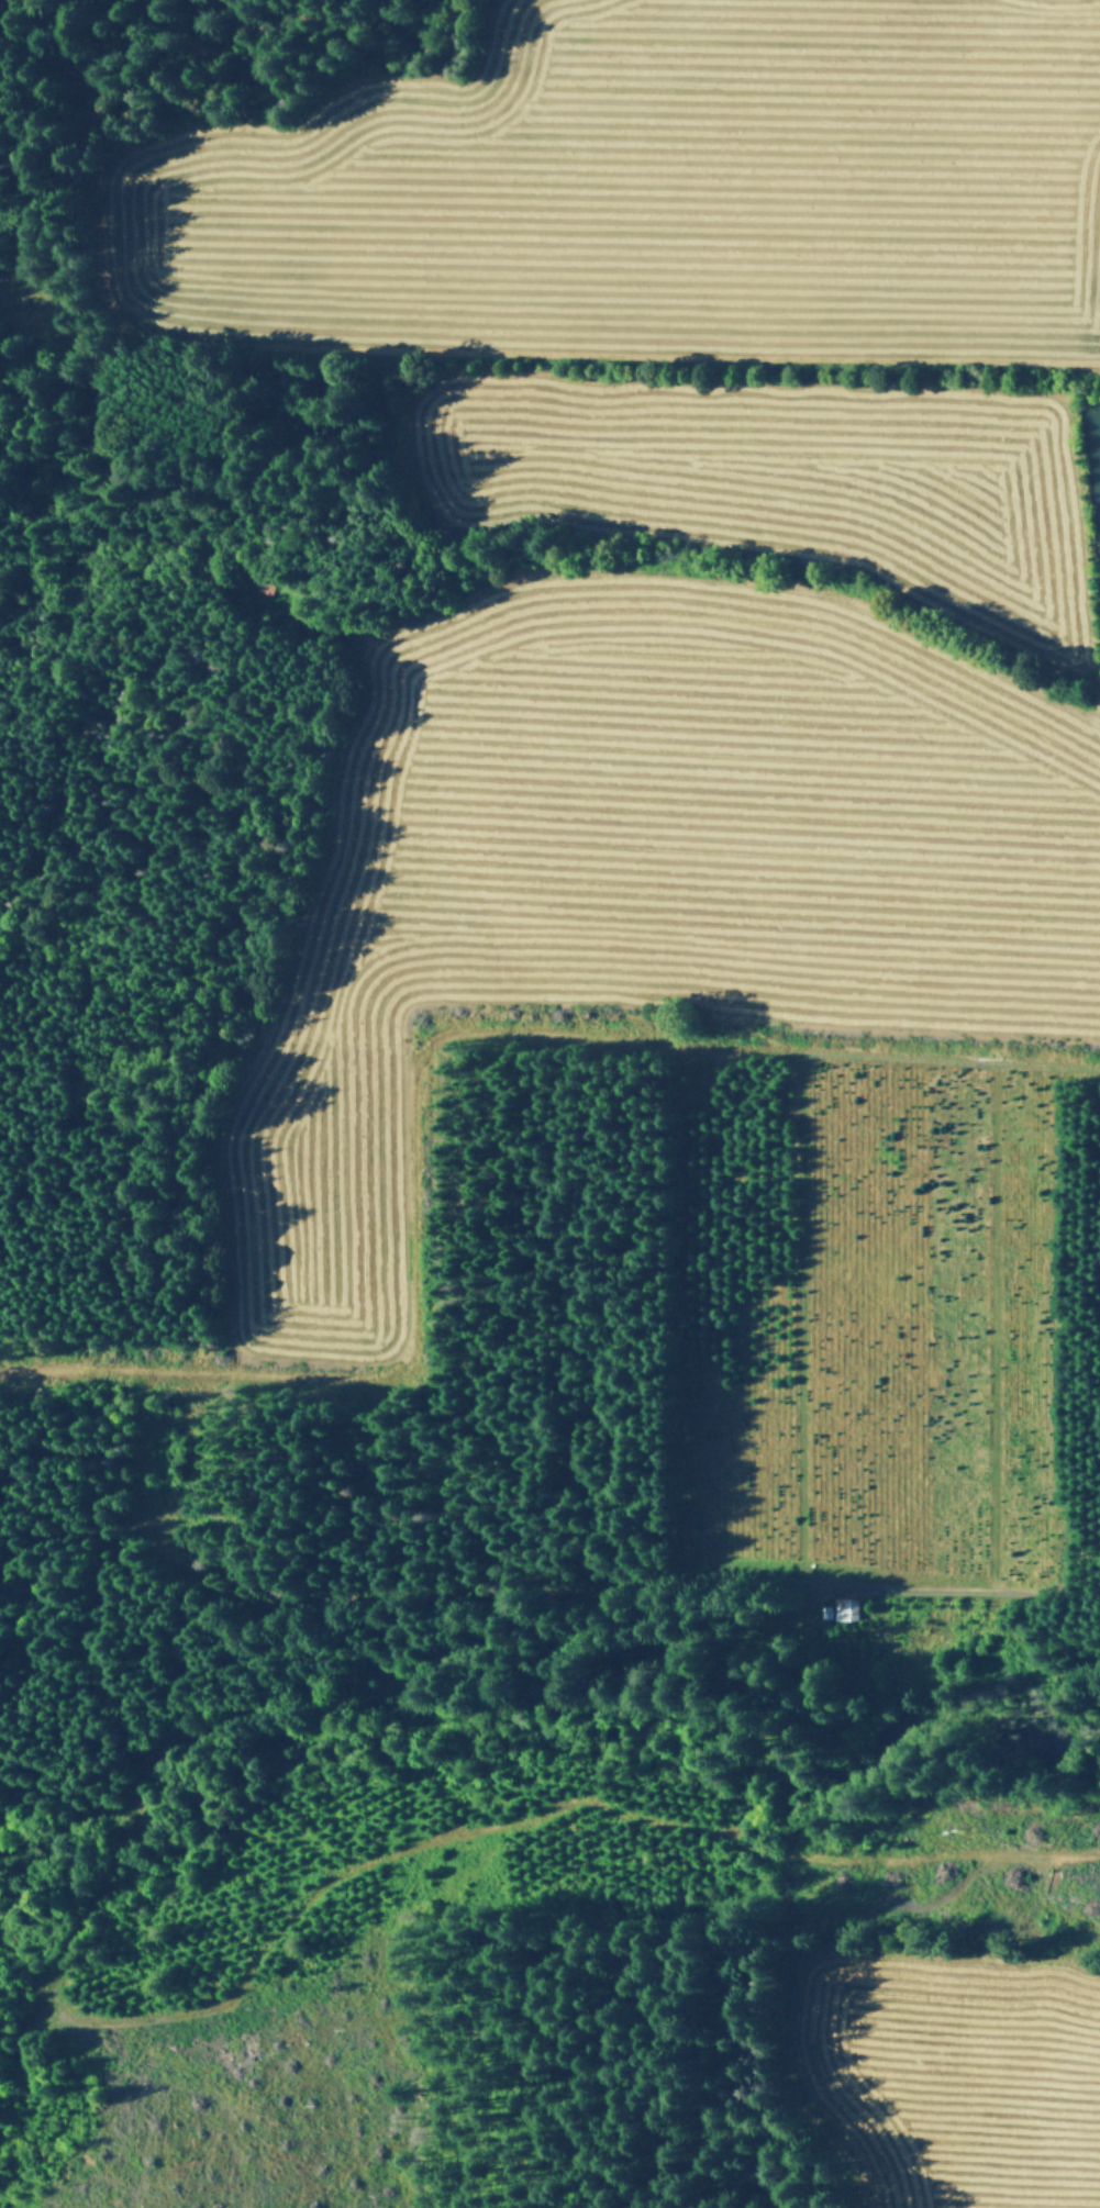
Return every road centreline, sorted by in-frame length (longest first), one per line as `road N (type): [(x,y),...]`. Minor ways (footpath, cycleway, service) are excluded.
road 1 (track): [(822,1581),(621,1659),(287,1704),(237,1716),(189,1742),(158,1767),(122,1860),(68,1940),(52,1984),(59,2012),(84,2028),(226,2003),(307,1896),(338,1872),(412,1840),(582,1798),(724,1826),(791,1791),(826,1737),(816,1635),(822,1581)]
road 2 (track): [(0,332),(470,353),(1099,363)]
road 3 (track): [(822,1581),(735,1576),(575,1588),(241,1592),(180,1566),(115,1520),(24,1543),(0,1561)]
road 4 (track): [(819,588),(865,601),(1099,724)]
road 5 (track): [(1099,1593),(822,1581)]

